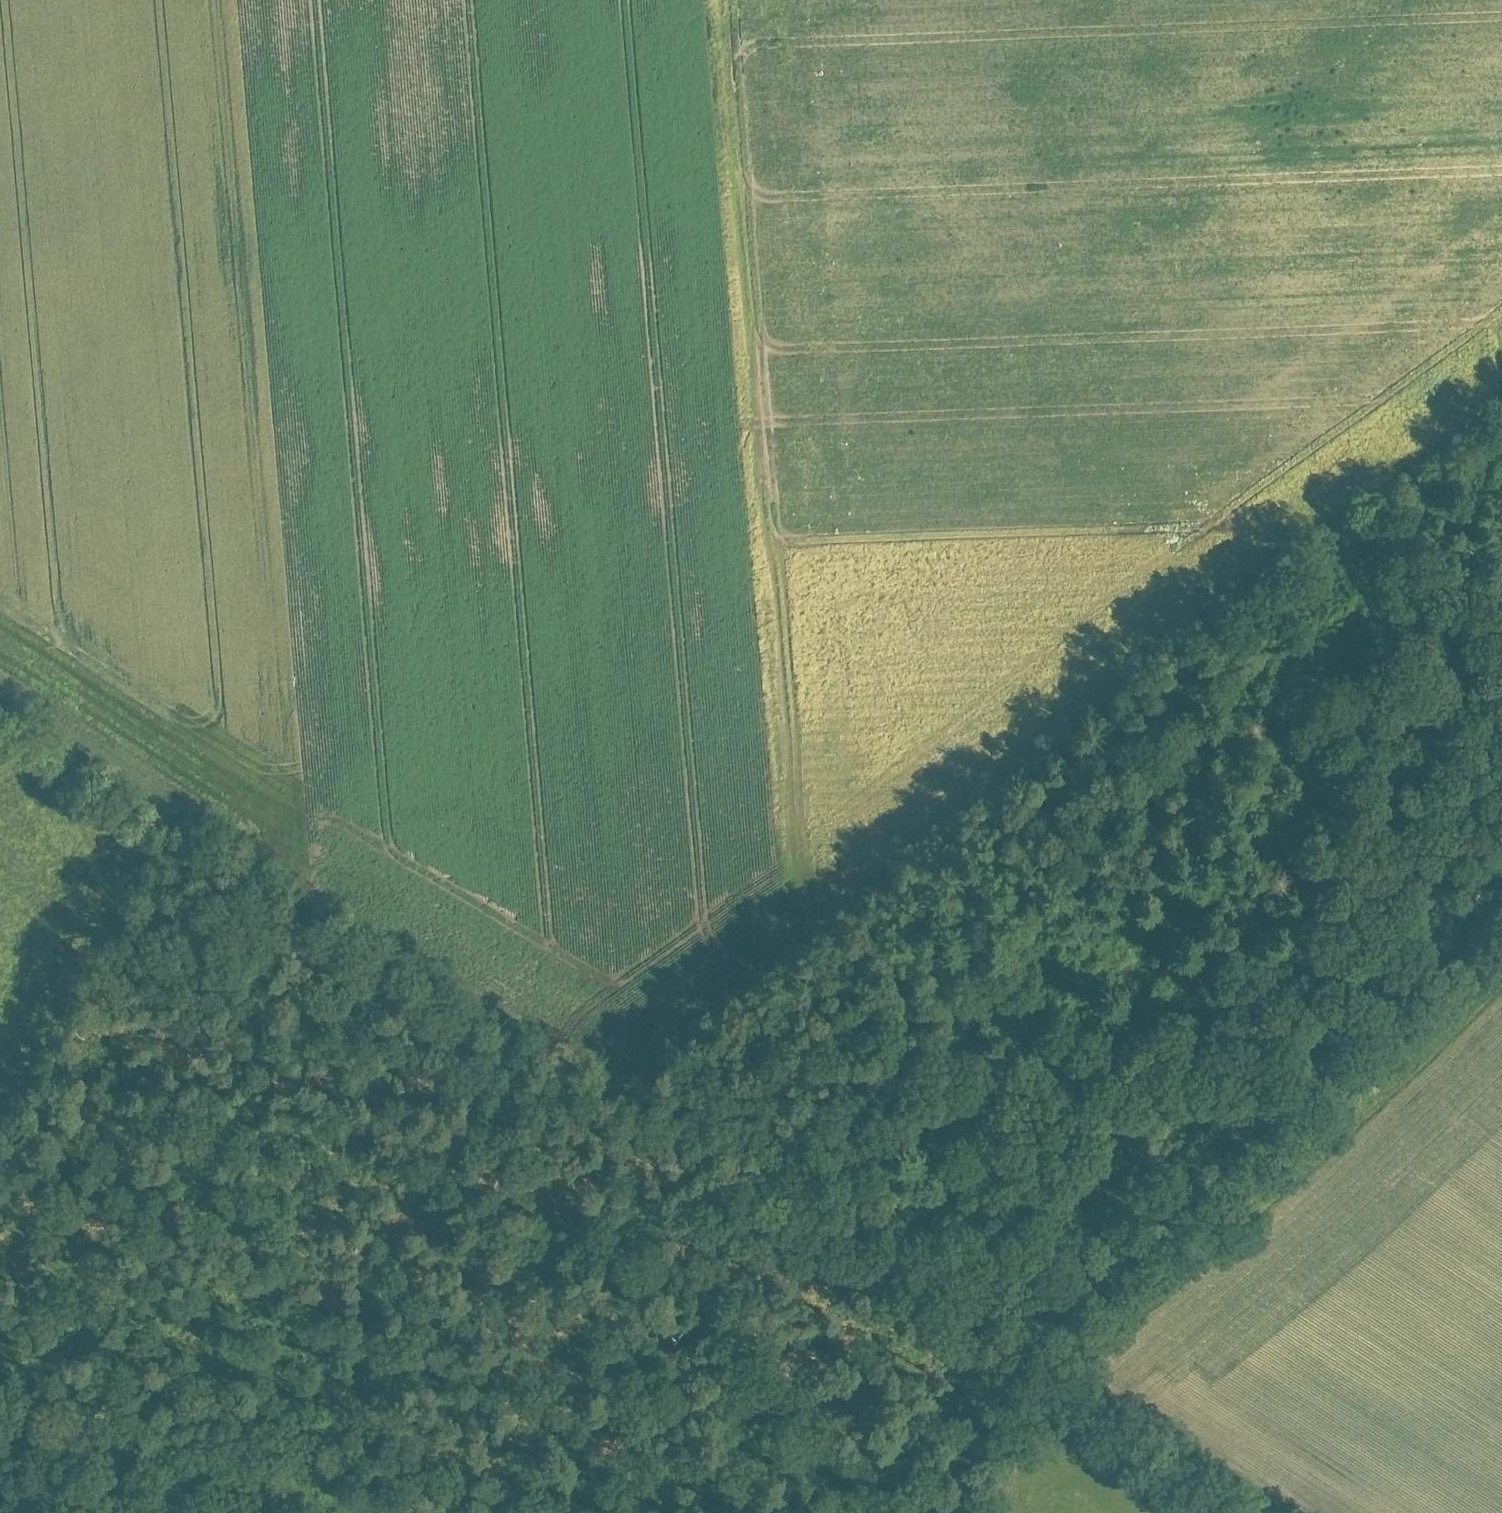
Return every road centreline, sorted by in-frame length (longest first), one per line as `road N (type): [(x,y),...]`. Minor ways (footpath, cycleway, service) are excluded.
road 1 (track): [(1501,972),(1066,1392)]

